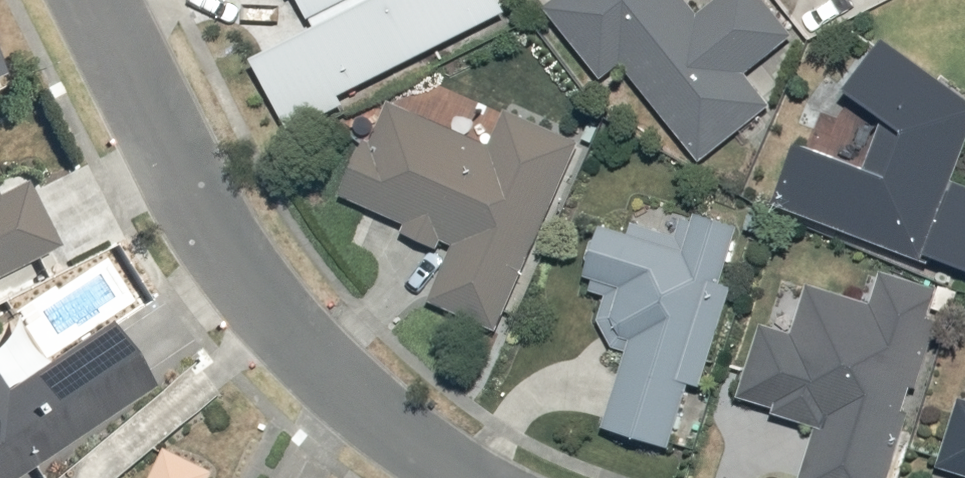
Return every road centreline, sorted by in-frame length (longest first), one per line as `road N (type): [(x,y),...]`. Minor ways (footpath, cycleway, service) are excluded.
road 1 (residential): [(461,477),(379,418),(244,277),(189,198),(94,0)]

